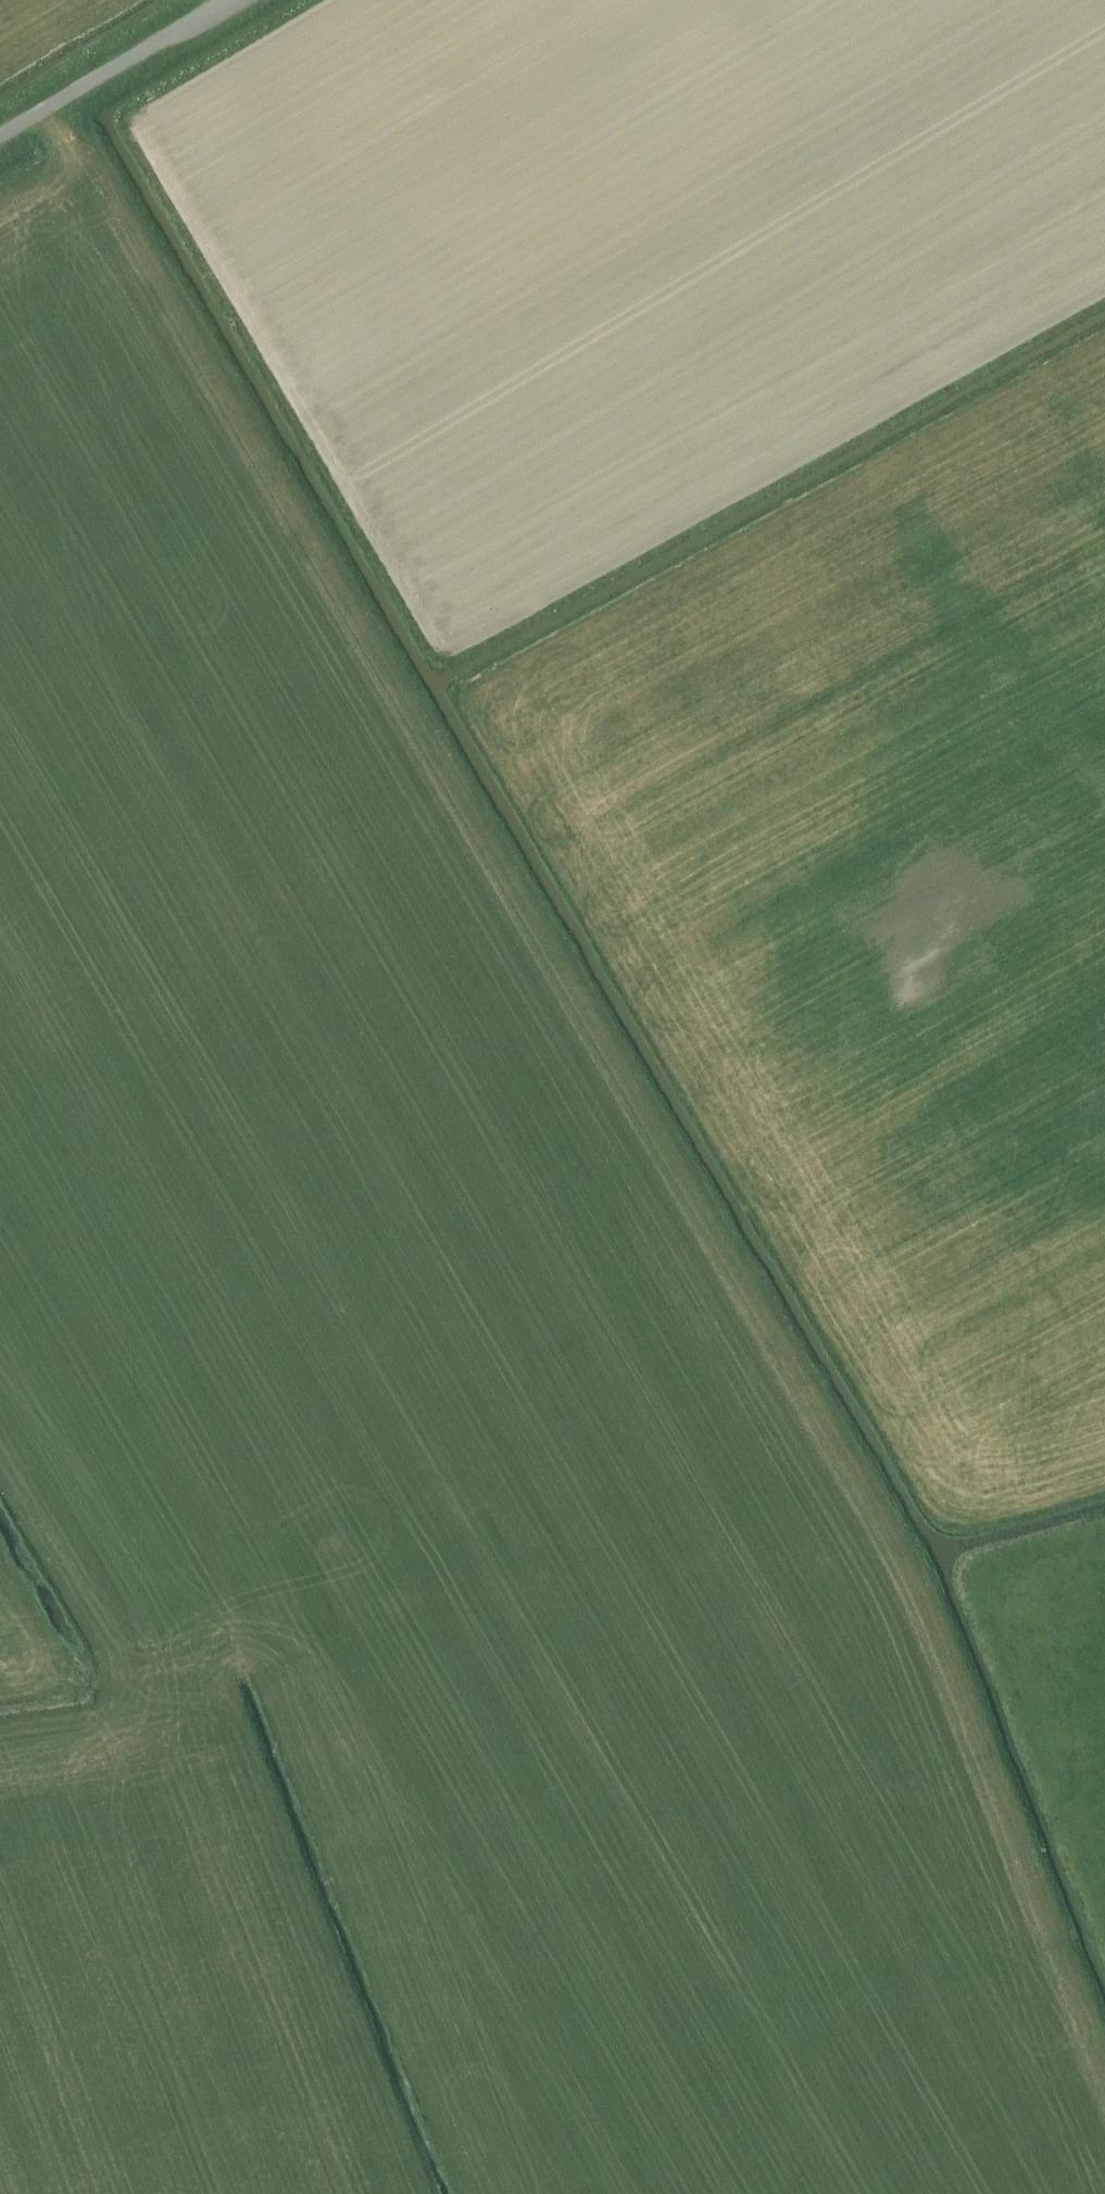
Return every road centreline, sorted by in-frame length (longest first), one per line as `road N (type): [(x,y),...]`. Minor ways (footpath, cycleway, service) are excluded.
road 1 (unclassified): [(0,137),(229,0)]

